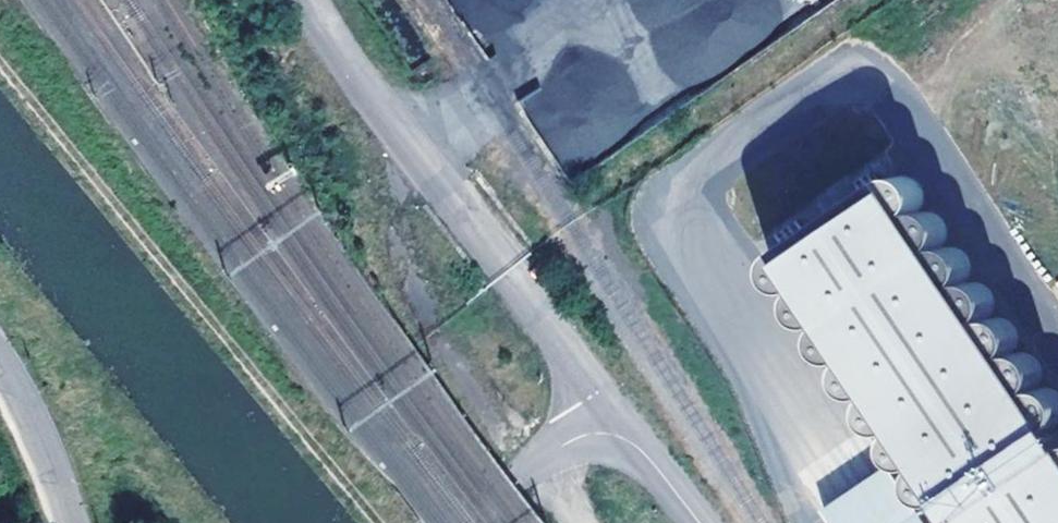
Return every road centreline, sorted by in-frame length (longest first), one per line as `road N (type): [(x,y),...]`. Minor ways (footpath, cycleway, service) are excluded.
road 1 (track): [(0,72),(369,522)]
road 2 (residential): [(0,364),(70,522)]
road 3 (residential): [(466,522),(558,447),(595,433)]
road 4 (unclassified): [(698,522),(635,446),(595,433)]

